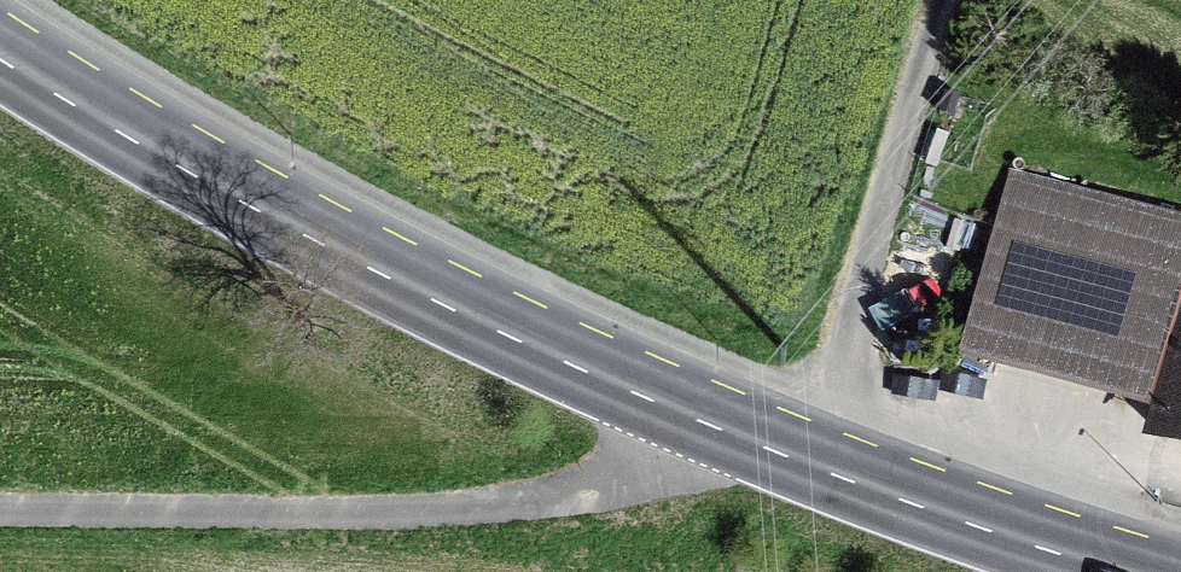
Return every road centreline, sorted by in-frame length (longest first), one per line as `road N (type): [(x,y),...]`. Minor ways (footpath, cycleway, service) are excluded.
road 1 (secondary): [(0,39),(369,253),(558,341),(826,458),(1161,571)]
road 2 (track): [(0,513),(306,514),(554,495),(604,483),(745,424)]
road 3 (track): [(826,458),(968,0)]

